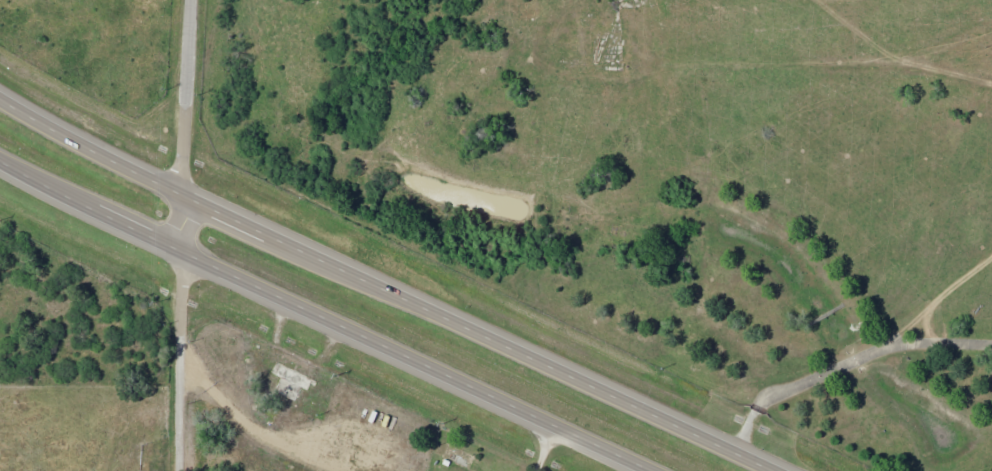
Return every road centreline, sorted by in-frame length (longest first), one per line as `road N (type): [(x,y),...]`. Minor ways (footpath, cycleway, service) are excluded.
road 1 (trunk): [(790,470),(54,134),(0,98)]
road 2 (trunk): [(0,161),(653,470)]
road 3 (residential): [(657,470),(937,329),(991,239)]
road 4 (residential): [(179,189),(195,0)]

